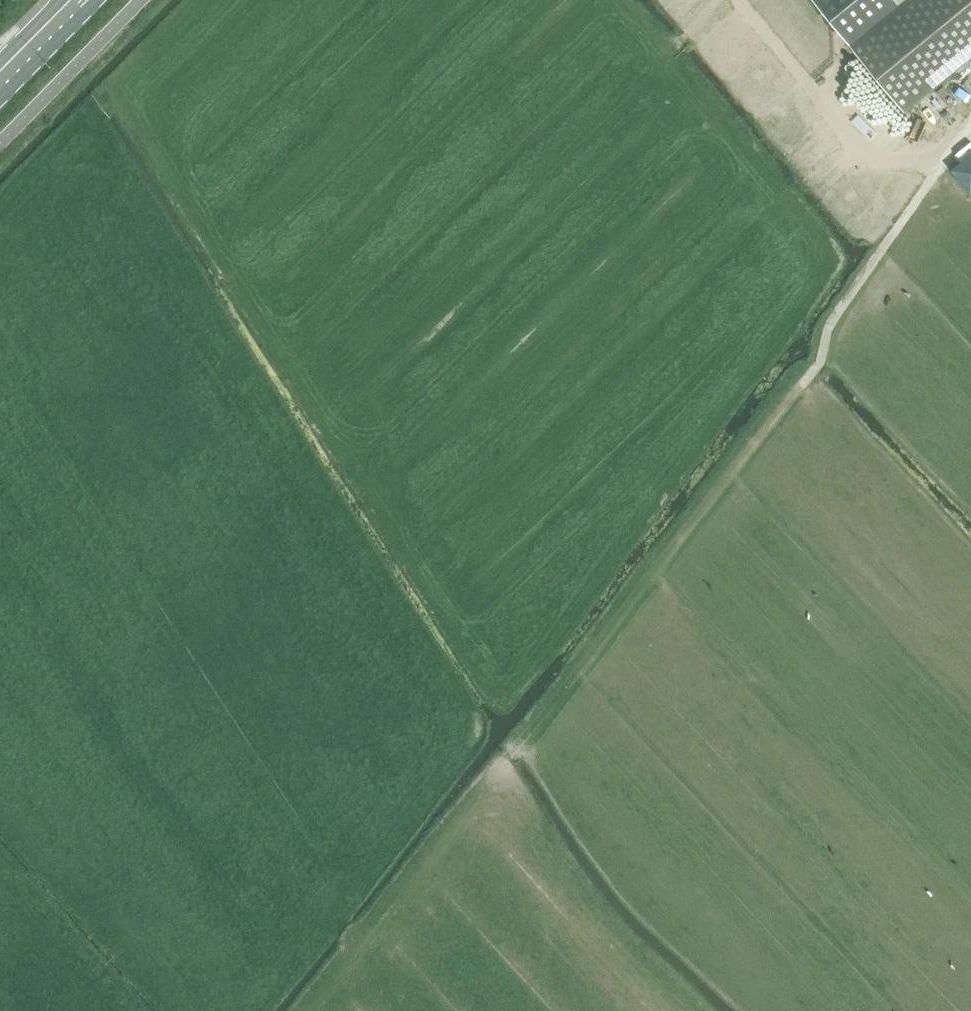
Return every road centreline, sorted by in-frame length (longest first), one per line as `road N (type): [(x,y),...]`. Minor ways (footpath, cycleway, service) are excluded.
road 1 (secondary): [(0,97),(96,0)]

